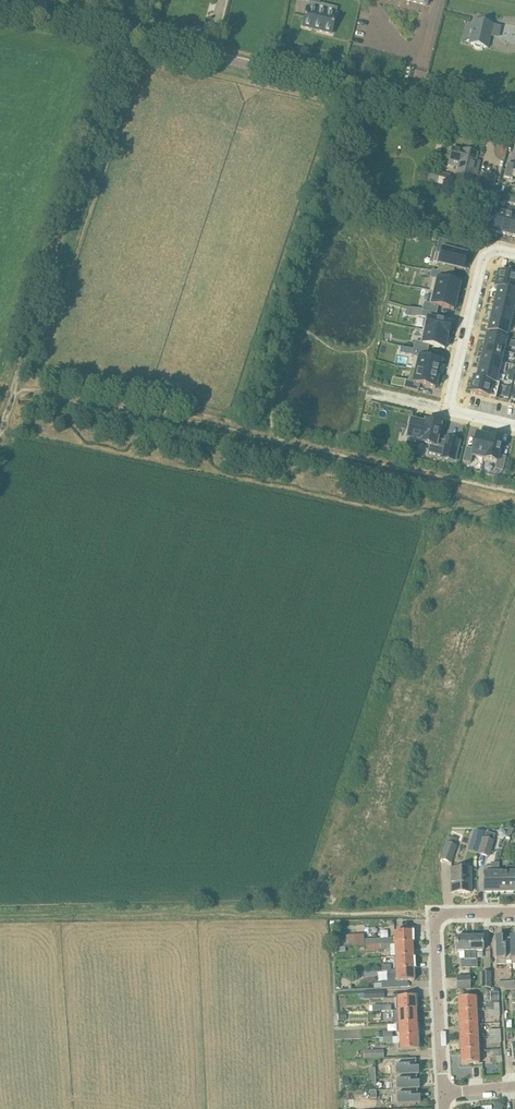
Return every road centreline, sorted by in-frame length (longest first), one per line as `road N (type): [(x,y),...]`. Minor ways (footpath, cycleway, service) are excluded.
road 1 (unclassified): [(0,7),(514,128)]
road 2 (track): [(127,37),(0,426)]
road 3 (residential): [(514,254),(483,246),(445,409),(514,427)]
road 4 (residential): [(443,1092),(438,917),(514,913)]

